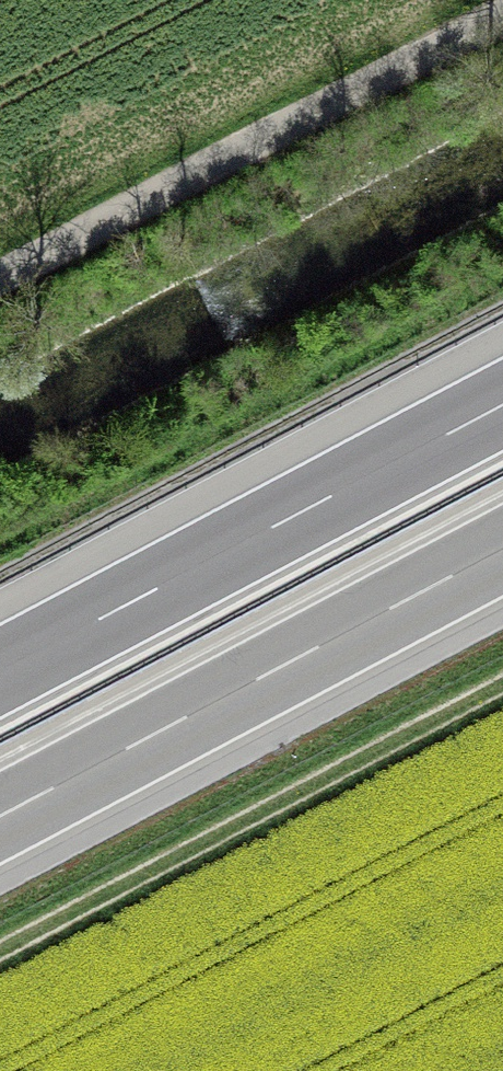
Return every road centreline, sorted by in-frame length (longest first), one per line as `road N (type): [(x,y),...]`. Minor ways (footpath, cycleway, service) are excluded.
road 1 (track): [(0,951),(502,684)]
road 2 (motorway): [(502,405),(0,672)]
road 3 (motorway): [(0,816),(502,549)]
road 4 (track): [(502,19),(0,285)]

